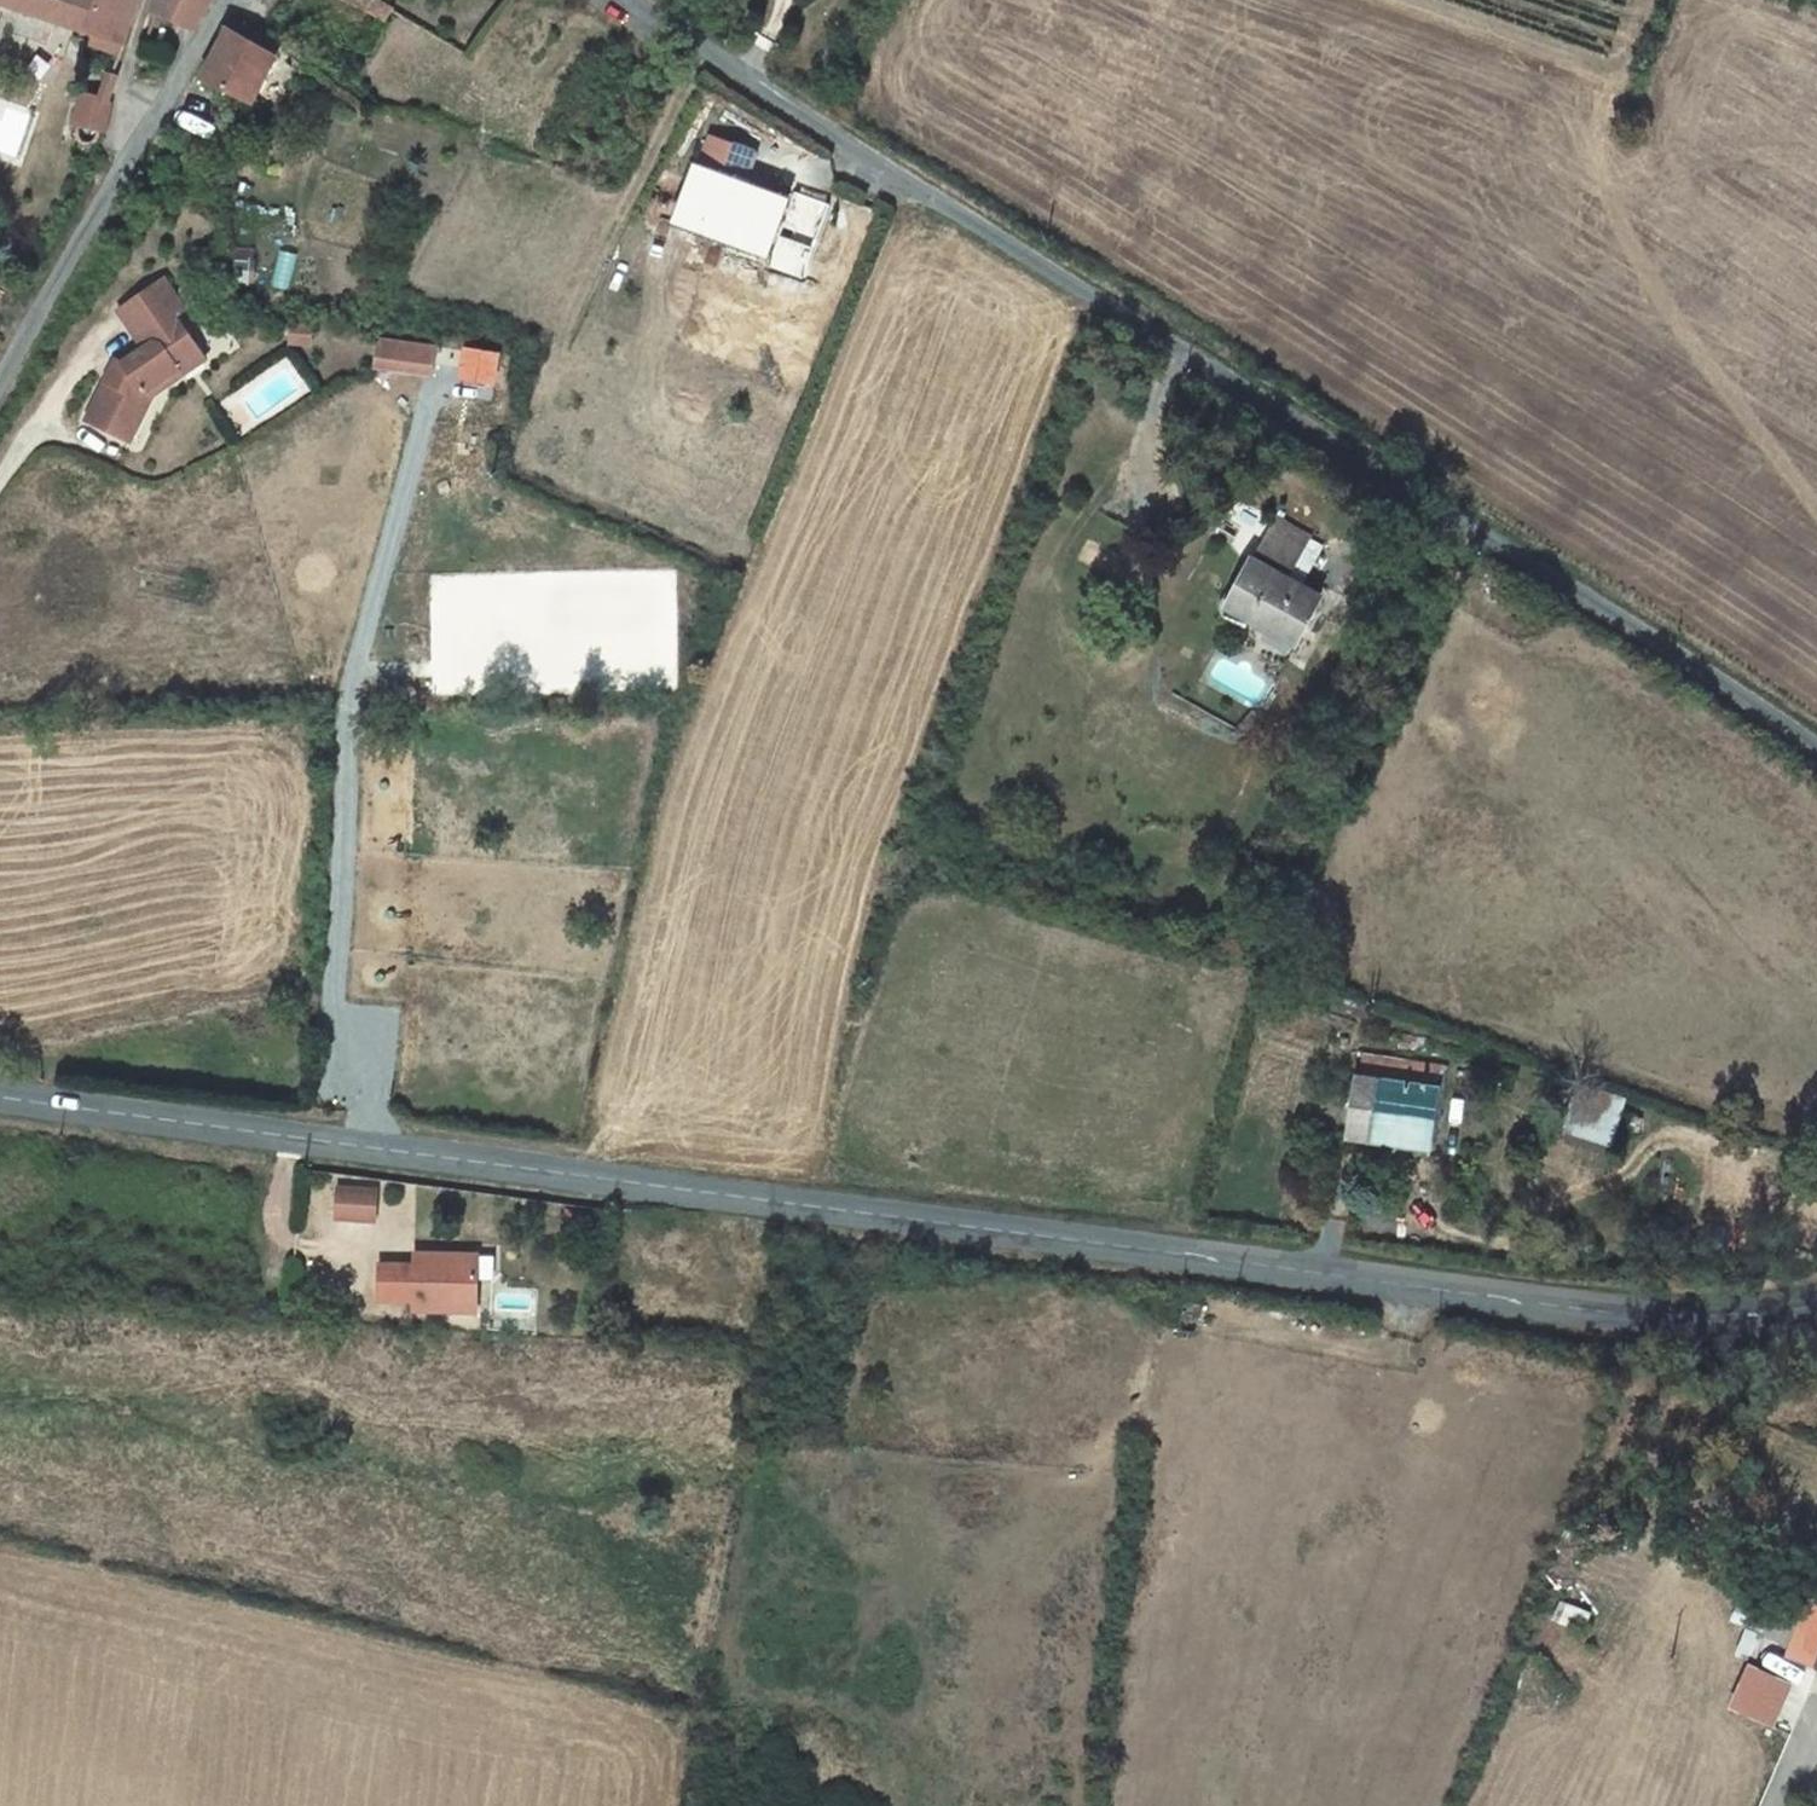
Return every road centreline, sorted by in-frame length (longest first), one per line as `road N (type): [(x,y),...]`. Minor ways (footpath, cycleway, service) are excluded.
road 1 (tertiary): [(1816,1303),(1642,1317),(0,1096)]
road 2 (unclassified): [(626,0),(1816,748)]
road 3 (unclassified): [(0,380),(231,0)]

